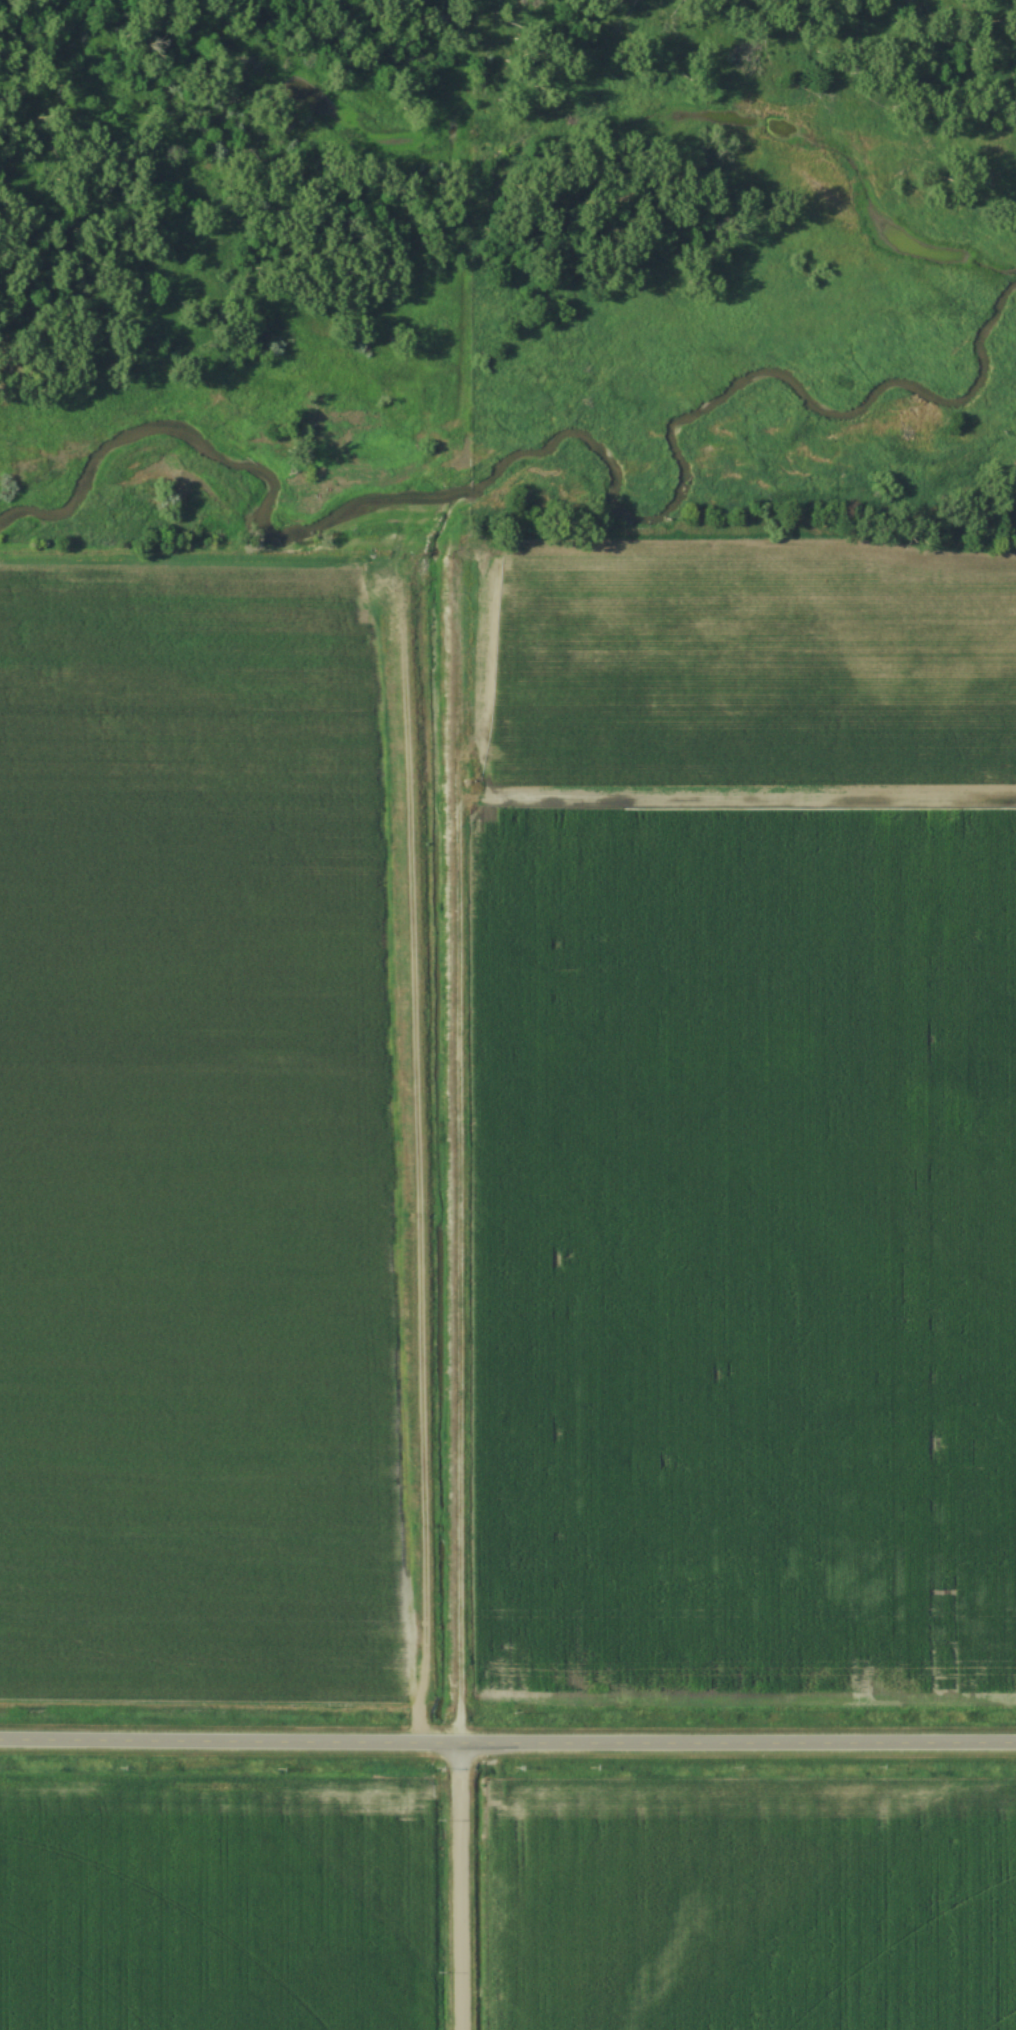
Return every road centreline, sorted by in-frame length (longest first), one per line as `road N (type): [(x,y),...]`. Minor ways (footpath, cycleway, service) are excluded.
road 1 (tertiary): [(1015,1745),(0,1741)]
road 2 (residential): [(458,2029),(456,1745)]

